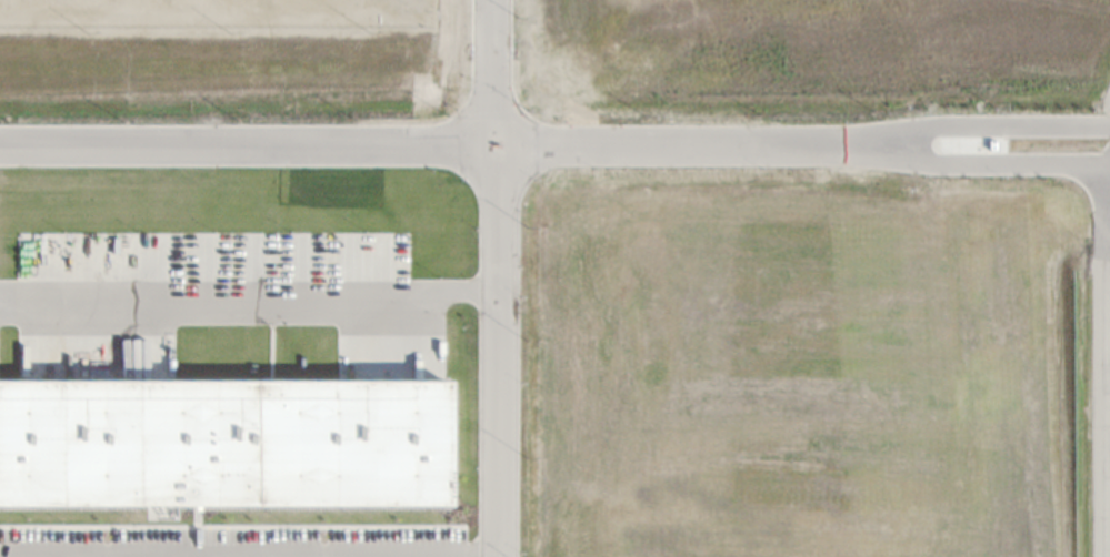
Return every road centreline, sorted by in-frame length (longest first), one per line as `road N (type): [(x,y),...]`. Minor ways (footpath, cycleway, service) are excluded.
road 1 (residential): [(847,143),(0,144)]
road 2 (residential): [(498,556),(498,182),(489,0)]
road 3 (residential): [(1109,163),(1101,556)]
road 4 (residential): [(1109,123),(933,123),(847,143)]
road 5 (residential): [(847,143),(954,163),(1109,163)]

